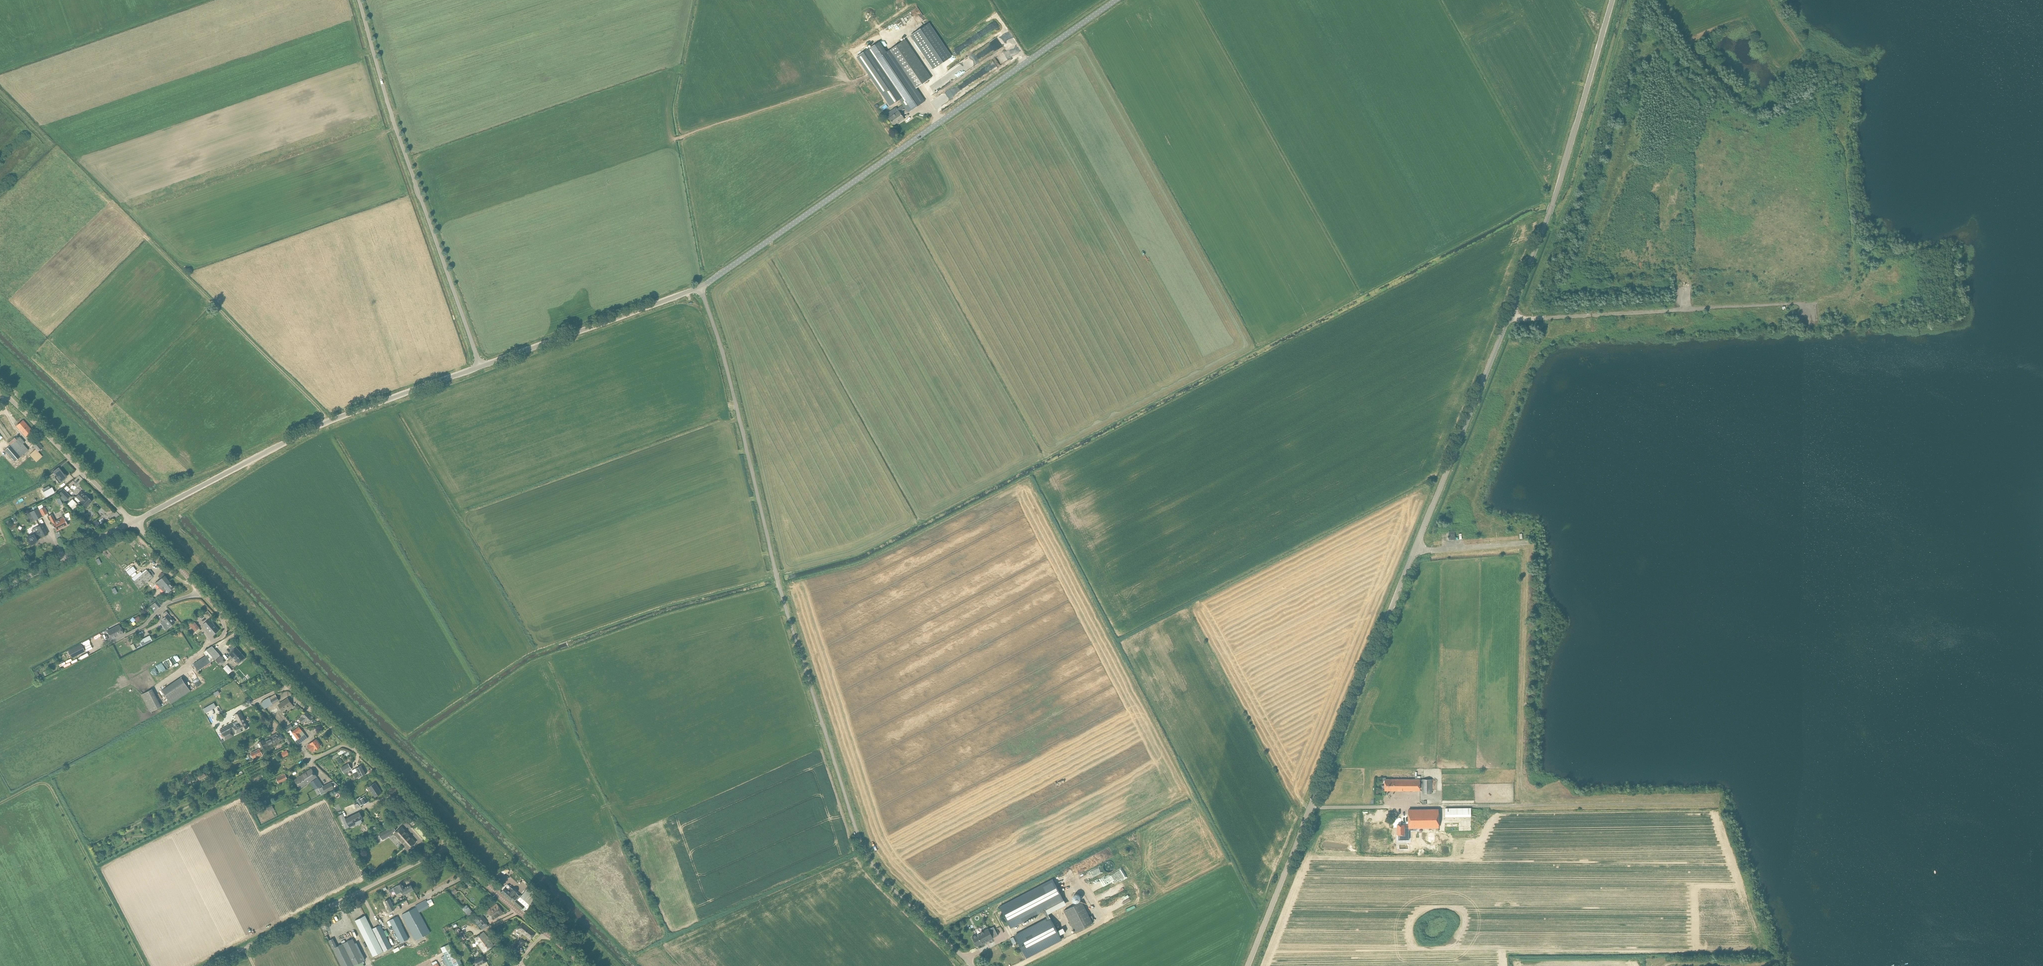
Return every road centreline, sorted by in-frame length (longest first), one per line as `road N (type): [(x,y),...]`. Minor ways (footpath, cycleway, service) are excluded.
road 1 (tertiary): [(1247,965),(1549,215),(1612,0)]
road 2 (unclassified): [(972,965),(884,881),(854,829),(785,616),(699,287)]
road 3 (unclassified): [(699,287),(1118,0)]
road 4 (unclassified): [(450,846),(134,522)]
road 5 (unclassified): [(482,368),(359,0)]
road 6 (unclassified): [(134,522),(311,427),(482,368)]
road 7 (track): [(1666,963),(1780,959),(1723,802)]
road 8 (track): [(329,421),(136,227)]
road 9 (unclassified): [(210,965),(450,846)]
road 10 (unclassified): [(482,368),(699,287)]
road 11 (unclassified): [(134,522),(0,390)]
road 12 (unclassified): [(0,590),(134,522)]
road 13 (unclassified): [(545,932),(450,846)]

